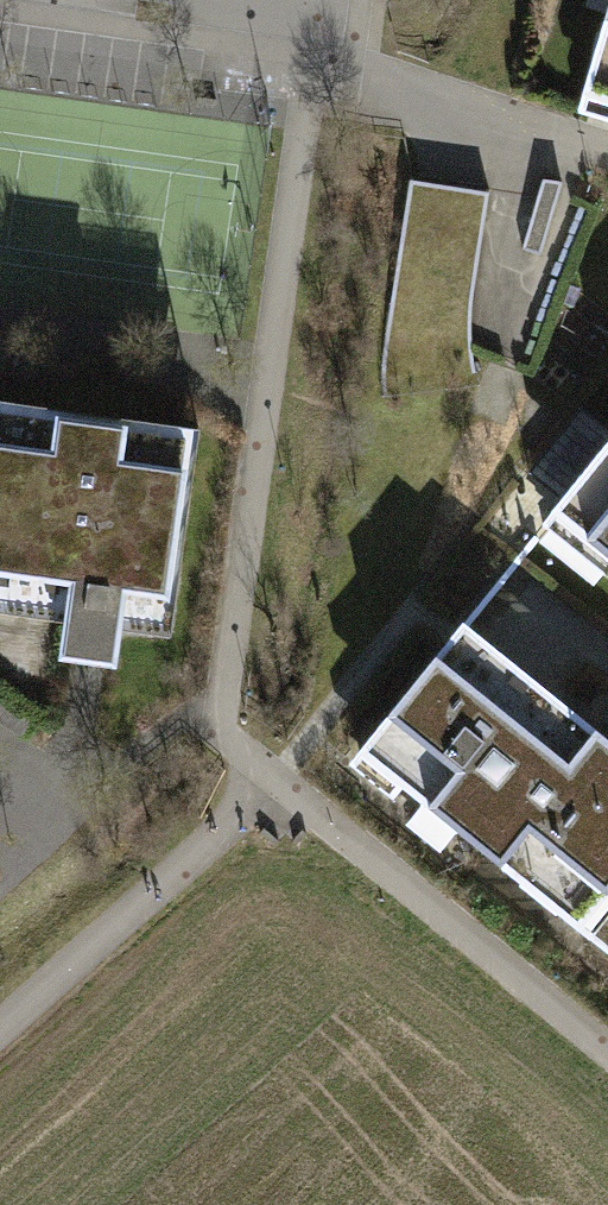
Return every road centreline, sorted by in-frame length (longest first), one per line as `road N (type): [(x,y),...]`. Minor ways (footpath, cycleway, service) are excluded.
road 1 (track): [(268,786),(229,724),(260,414),(349,19)]
road 2 (track): [(0,1025),(268,786)]
road 3 (residential): [(349,19),(201,0)]

